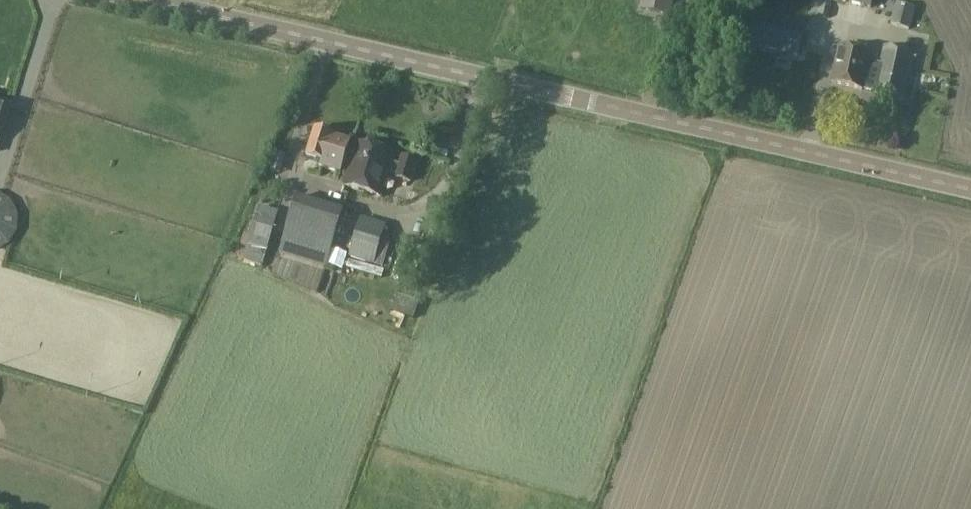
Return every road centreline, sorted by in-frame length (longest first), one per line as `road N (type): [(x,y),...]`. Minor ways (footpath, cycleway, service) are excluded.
road 1 (residential): [(970,188),(154,0)]

